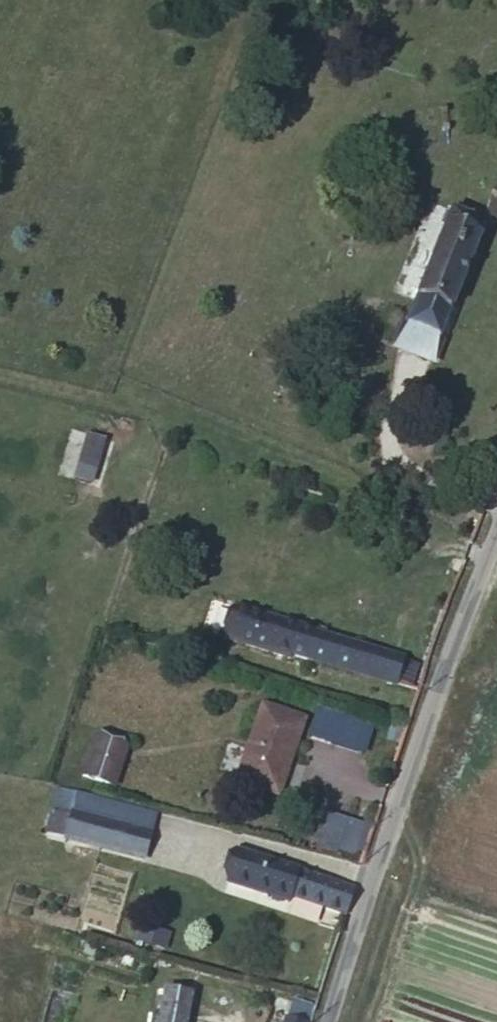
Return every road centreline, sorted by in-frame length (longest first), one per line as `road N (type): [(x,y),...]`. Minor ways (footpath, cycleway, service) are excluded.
road 1 (residential): [(496,551),(439,700),(335,1021)]

